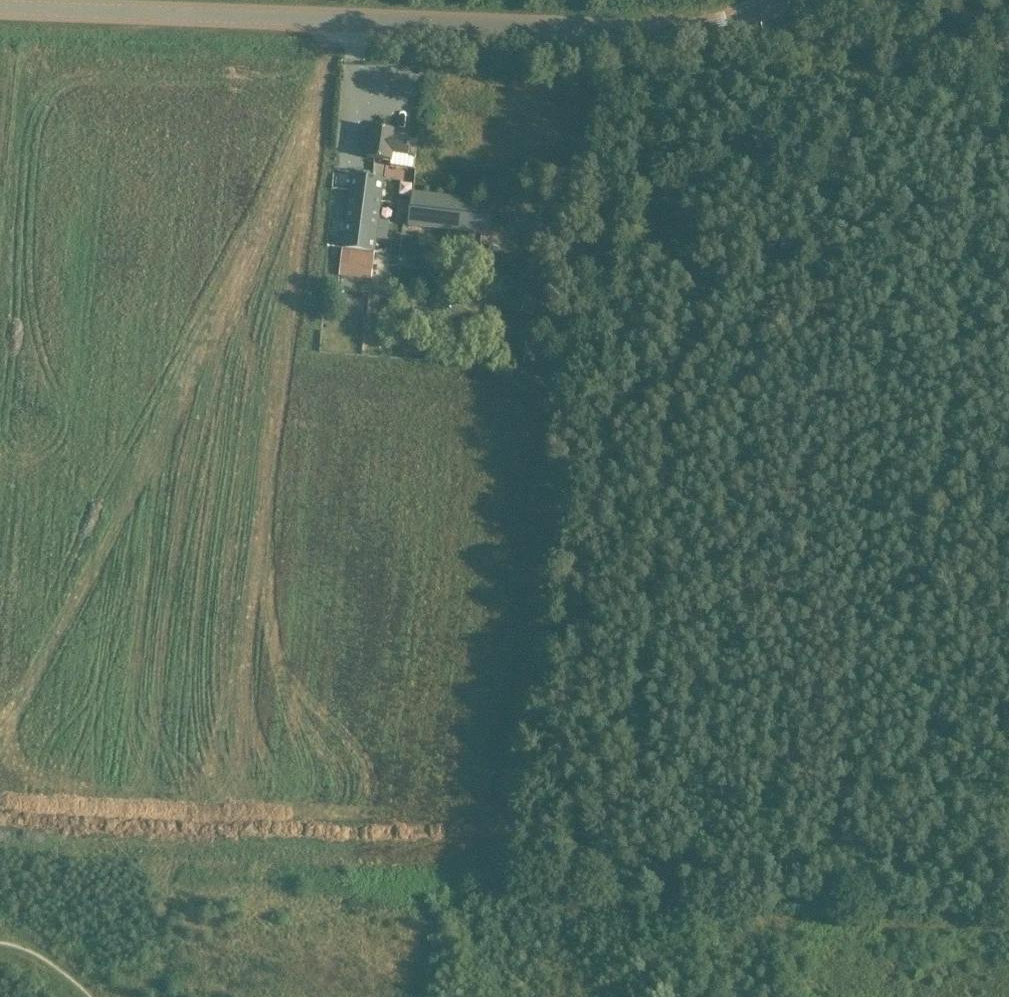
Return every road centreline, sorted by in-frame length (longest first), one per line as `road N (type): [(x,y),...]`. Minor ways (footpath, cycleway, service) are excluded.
road 1 (unclassified): [(770,4),(735,21),(661,31),(0,7)]
road 2 (track): [(1008,48),(820,40),(782,23),(770,4)]

